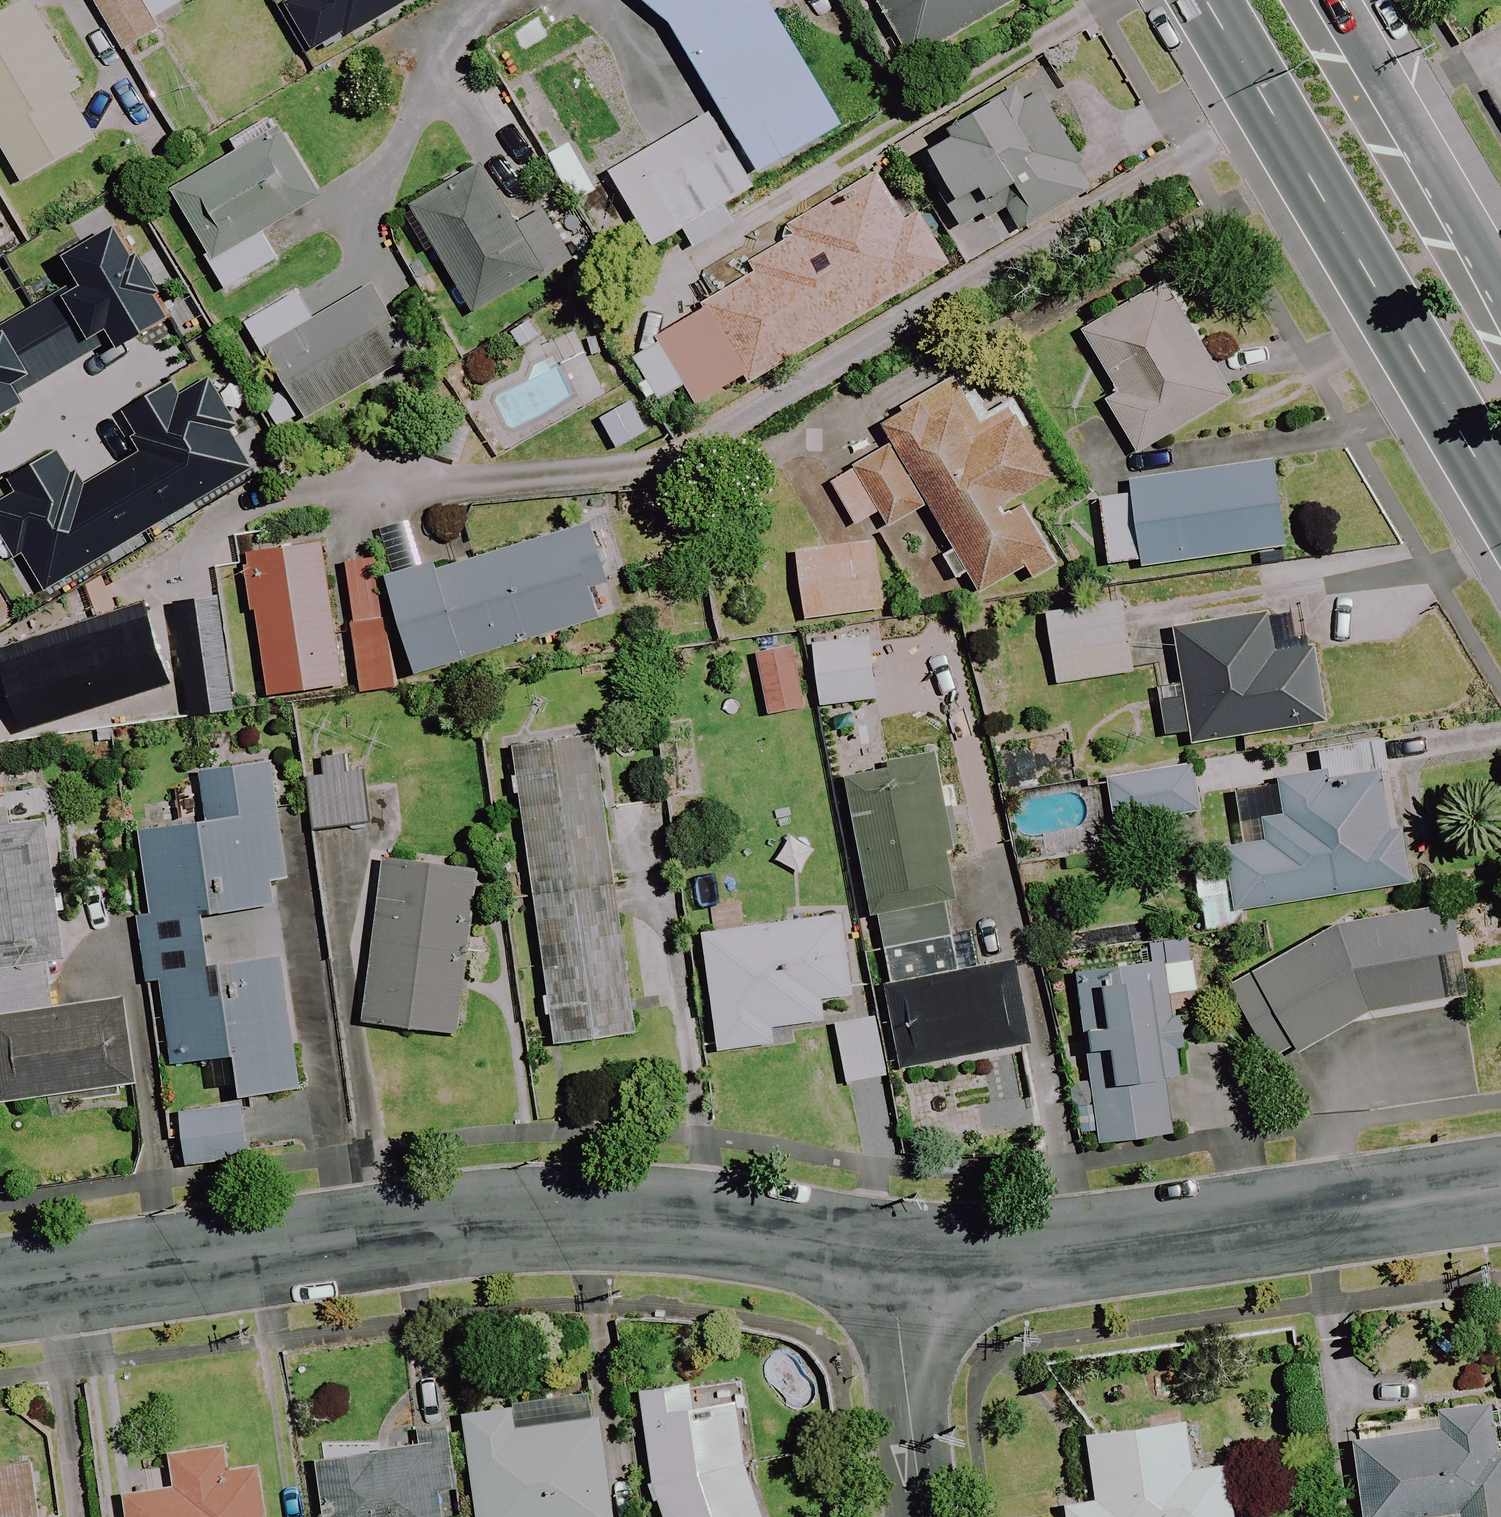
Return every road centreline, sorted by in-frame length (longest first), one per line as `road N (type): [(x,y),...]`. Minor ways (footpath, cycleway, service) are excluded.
road 1 (residential): [(0,1293),(509,1217),(616,1216),(890,1253)]
road 2 (residential): [(890,1253),(1029,1246),(1500,1188)]
road 3 (trunk): [(1500,497),(1209,0)]
road 4 (trunk): [(1328,0),(1500,297)]
road 5 (residential): [(890,1253),(925,1516)]

